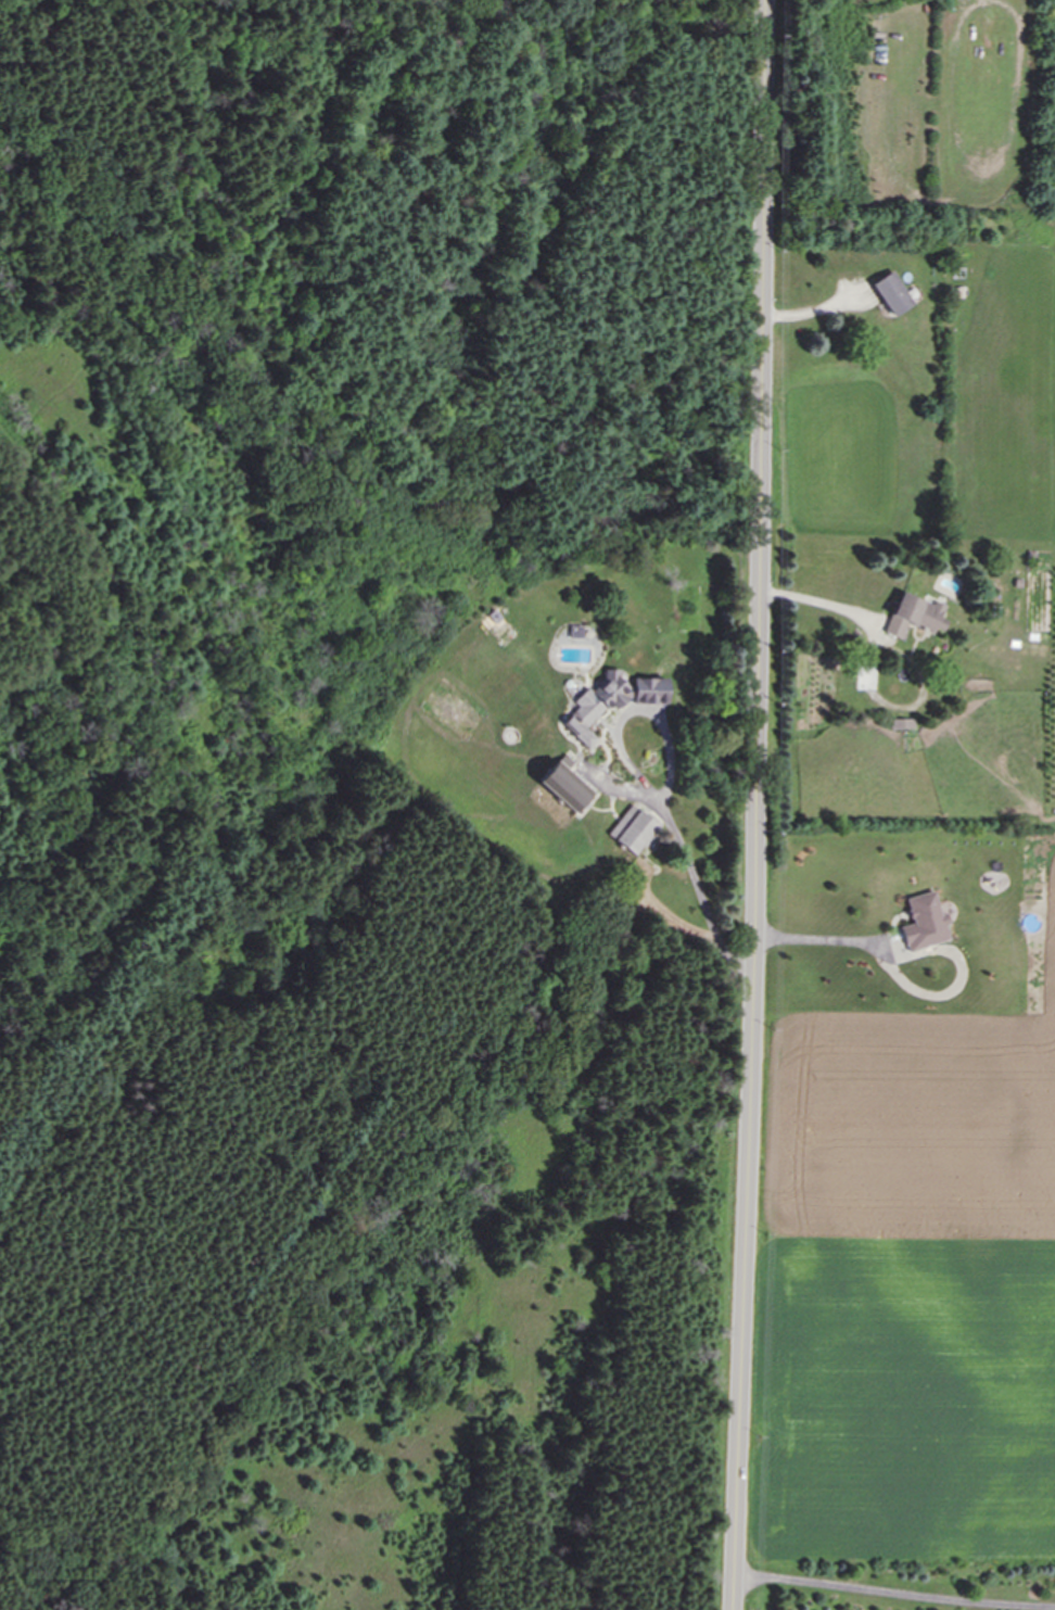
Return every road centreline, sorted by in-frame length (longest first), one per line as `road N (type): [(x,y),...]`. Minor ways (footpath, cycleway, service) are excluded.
road 1 (secondary): [(733,1609),(758,823),(768,0)]

